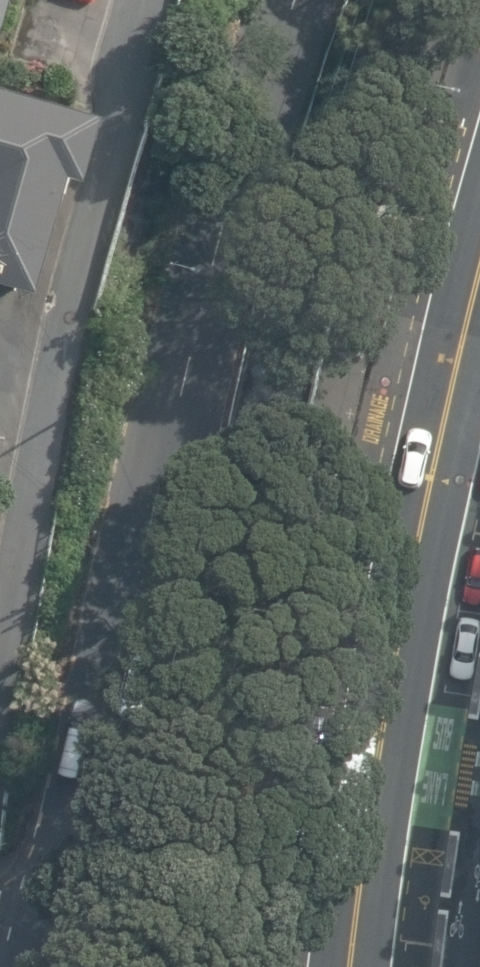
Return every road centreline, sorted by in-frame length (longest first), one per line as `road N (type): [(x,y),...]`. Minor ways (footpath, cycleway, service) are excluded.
road 1 (secondary): [(299,0),(231,188),(42,966)]
road 2 (secondary): [(353,966),(375,770),(424,492),(479,262)]

